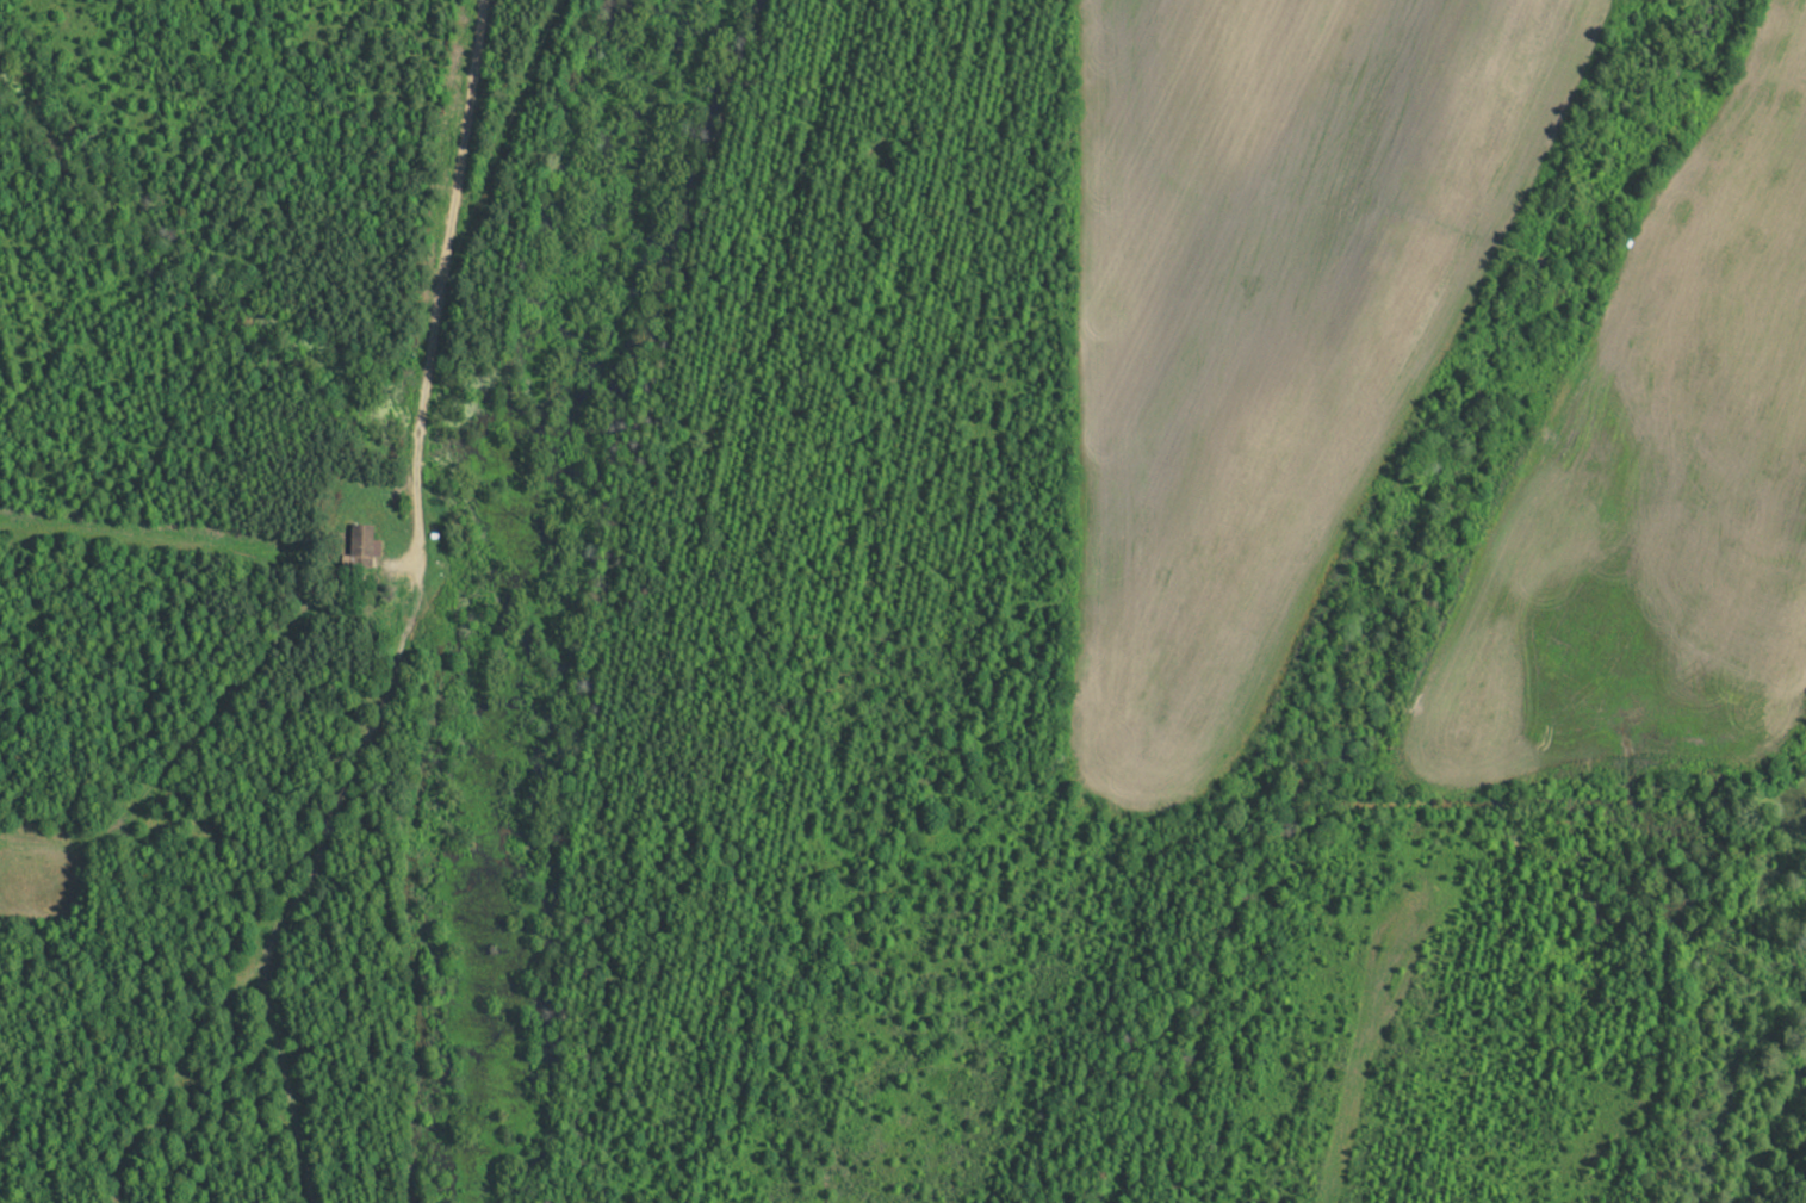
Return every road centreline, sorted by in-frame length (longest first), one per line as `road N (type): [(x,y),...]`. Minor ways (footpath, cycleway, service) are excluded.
road 1 (residential): [(418,535),(420,434),(484,0)]

